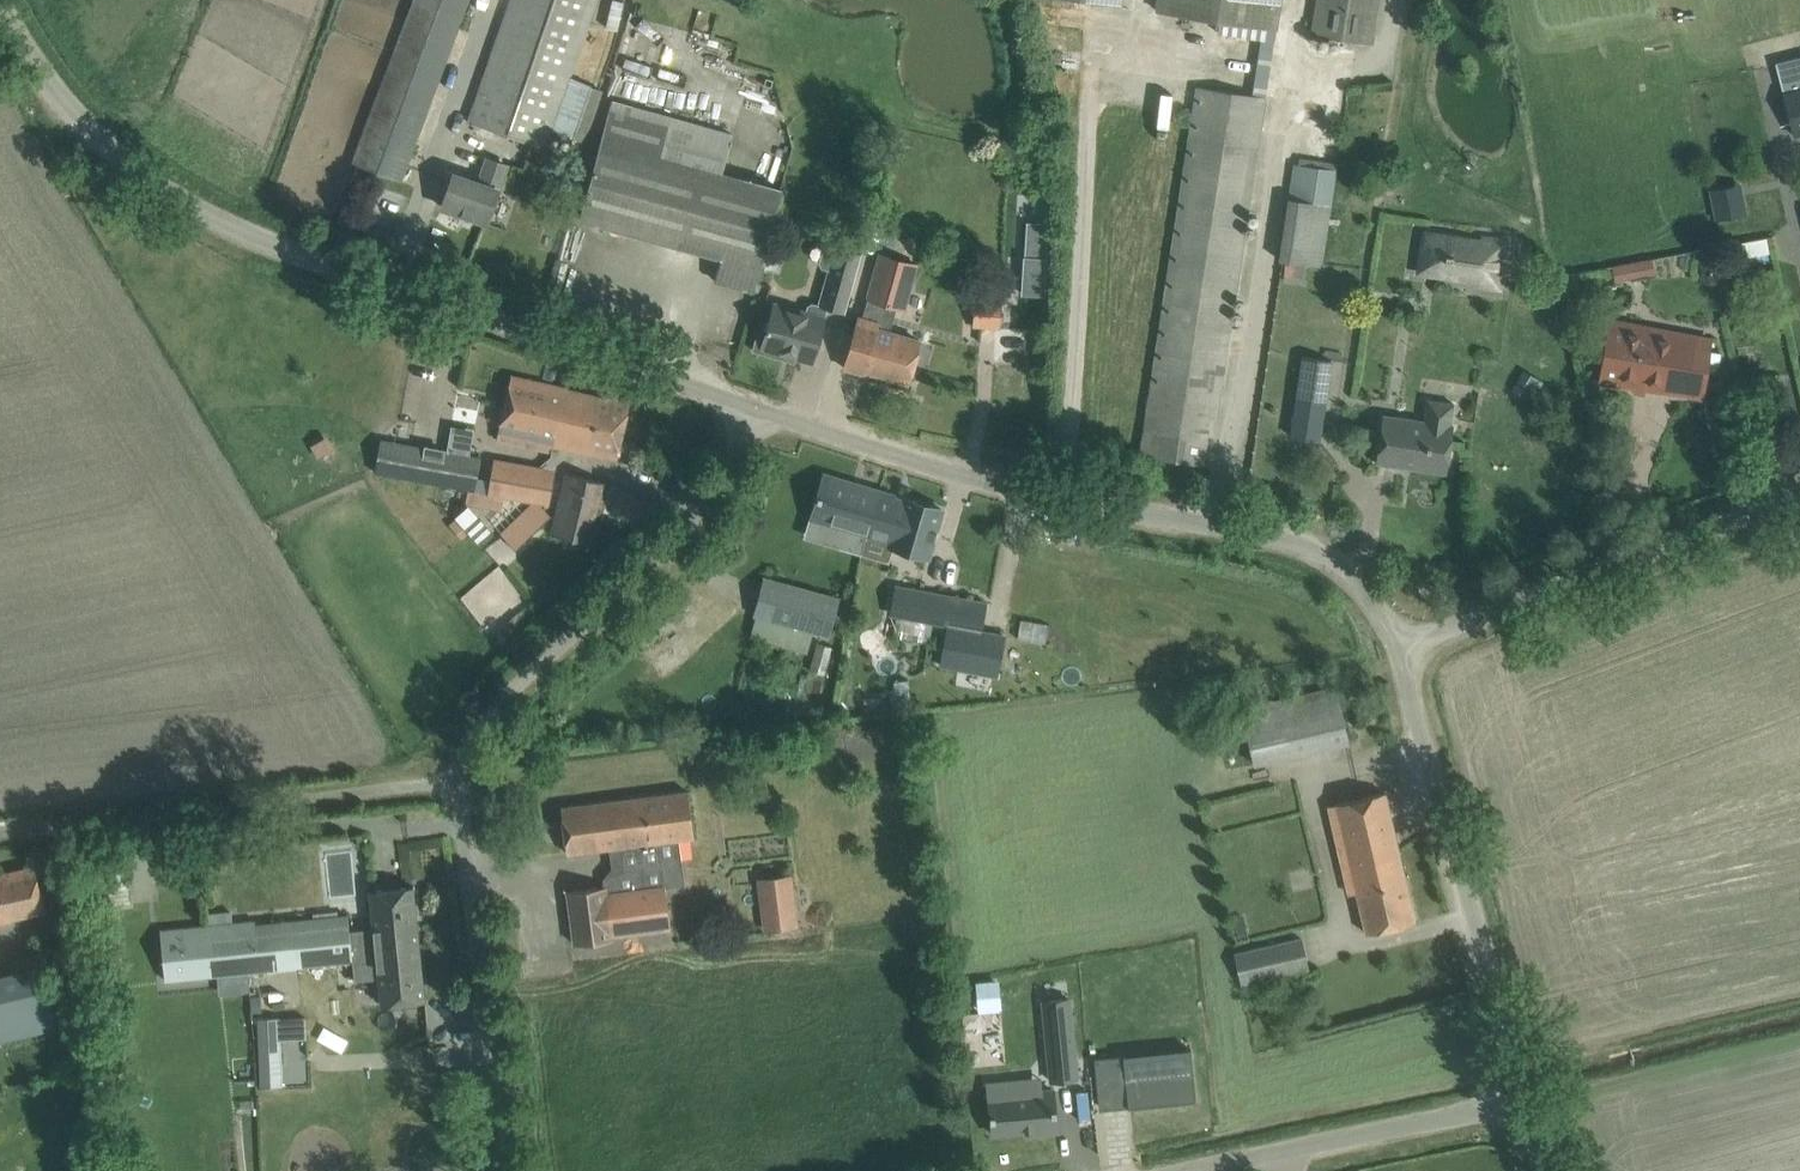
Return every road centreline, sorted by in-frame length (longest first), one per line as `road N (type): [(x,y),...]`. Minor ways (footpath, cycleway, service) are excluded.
road 1 (unclassified): [(752,408),(223,226),(130,173),(76,120),(0,3)]
road 2 (unclassified): [(510,1170),(457,783),(493,710),(686,530),(723,477),(752,408)]
road 3 (unclassified): [(1398,649),(1371,594),(1304,543),(966,478),(752,408)]
road 4 (unclassified): [(1543,1099),(1398,649)]
road 5 (unclassified): [(1398,649),(1799,495)]
road 6 (unclassified): [(1215,1170),(1543,1099)]

